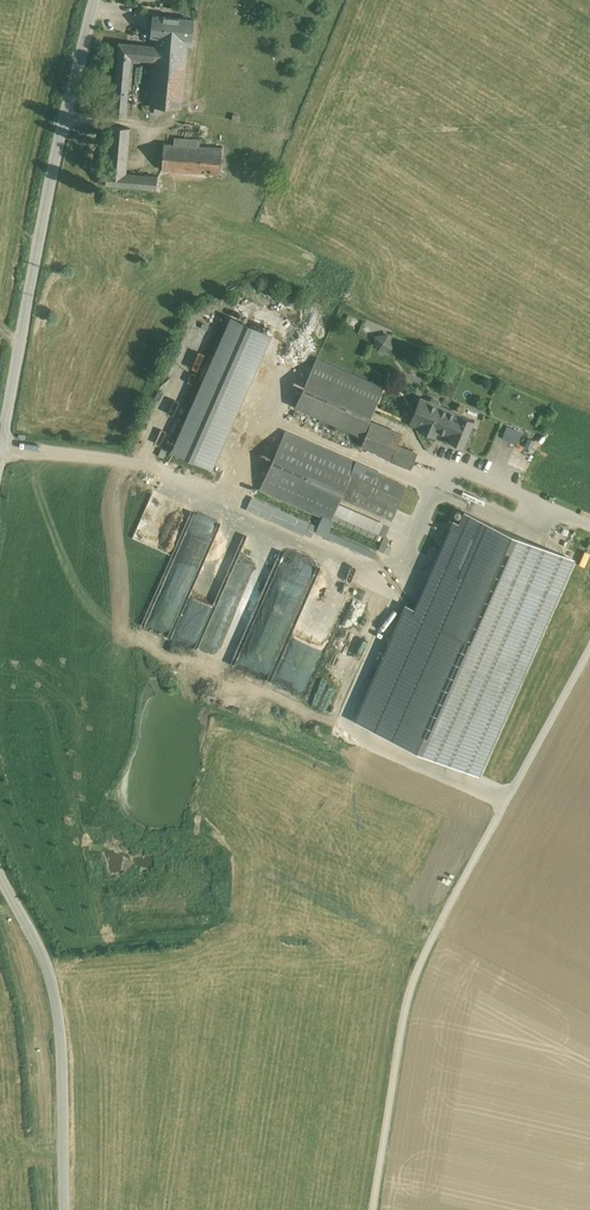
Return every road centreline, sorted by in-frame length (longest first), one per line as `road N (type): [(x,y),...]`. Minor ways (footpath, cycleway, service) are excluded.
road 1 (unclassified): [(372,1209),(408,984),(589,639)]
road 2 (unclassified): [(0,457),(69,86),(94,0)]
road 3 (track): [(589,121),(272,135),(213,122)]
road 4 (unclassified): [(67,1209),(54,972),(0,885)]

